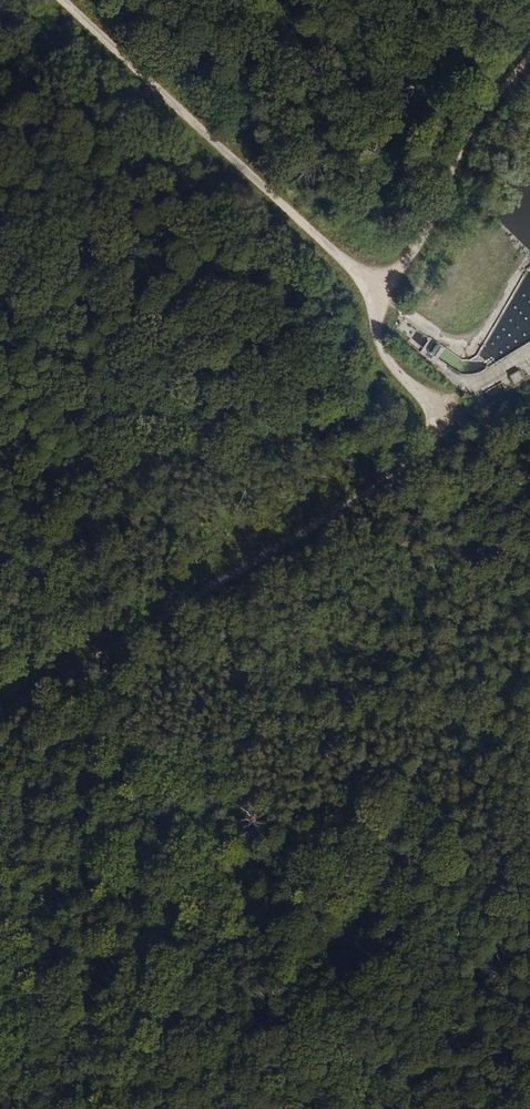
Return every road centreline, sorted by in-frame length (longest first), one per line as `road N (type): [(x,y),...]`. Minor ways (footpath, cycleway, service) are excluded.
road 1 (track): [(61,0),(367,292),(374,340),(401,378),(458,425)]
road 2 (track): [(458,425),(108,648)]
road 3 (track): [(367,292),(529,42)]
road 4 (track): [(108,648),(0,713)]

